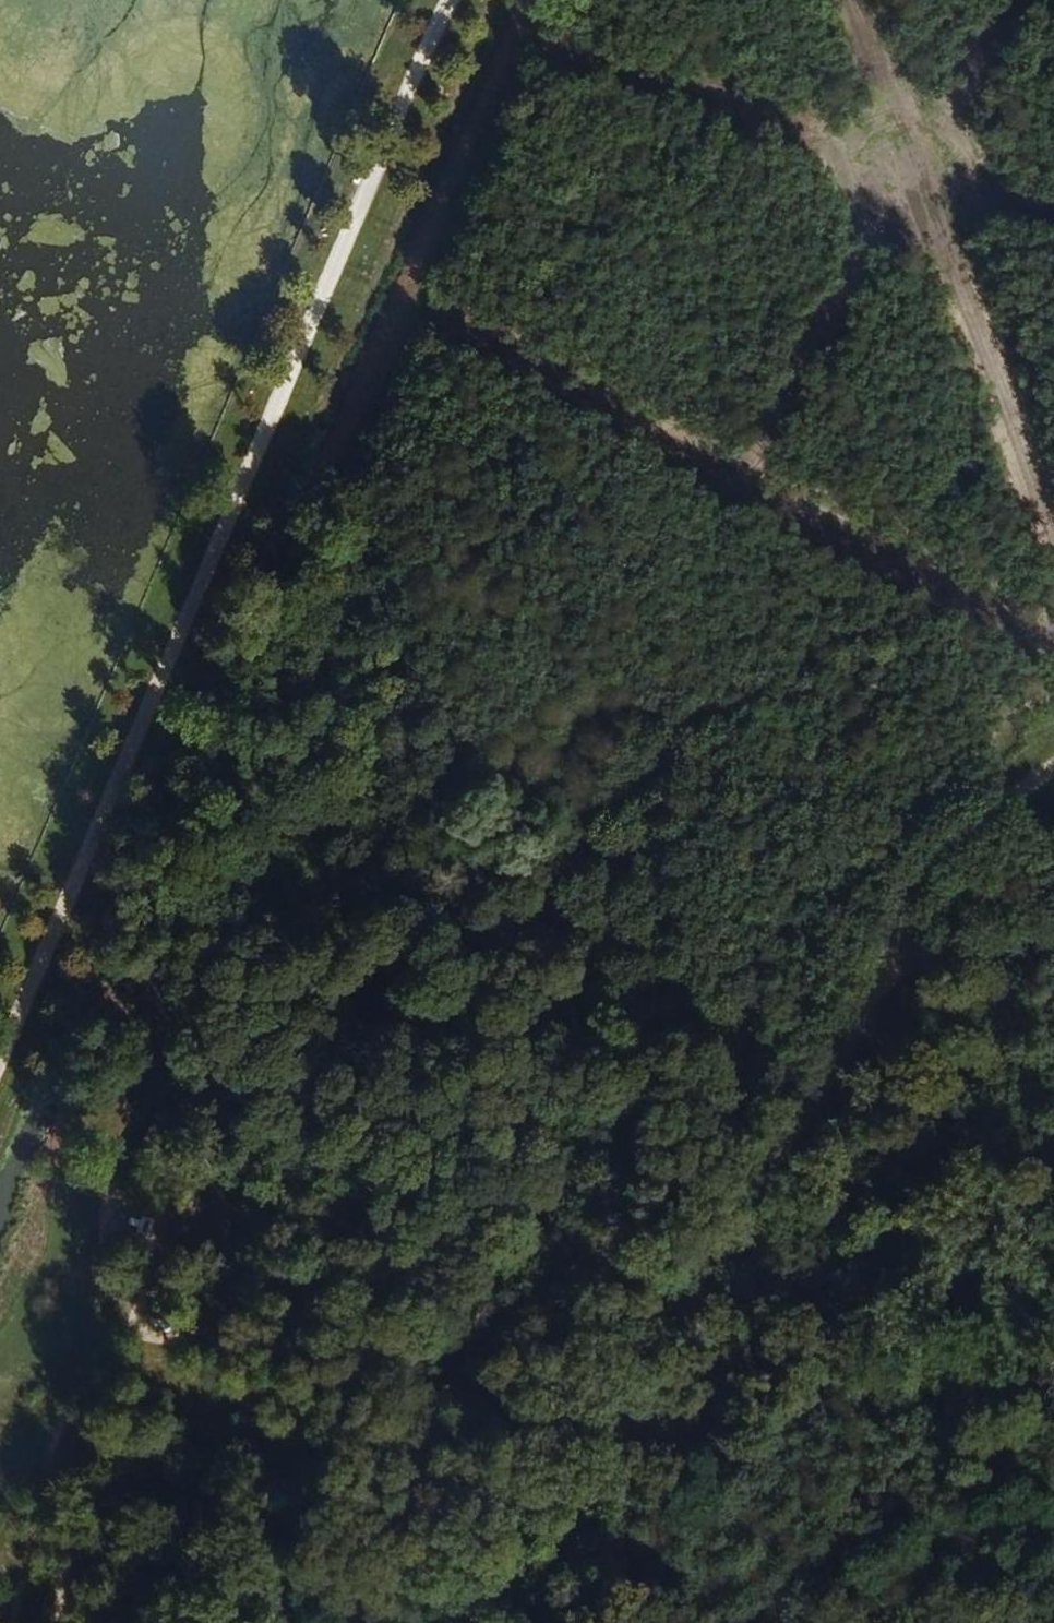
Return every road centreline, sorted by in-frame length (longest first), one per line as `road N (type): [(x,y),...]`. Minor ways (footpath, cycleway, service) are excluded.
road 1 (track): [(854,980),(899,1080),(1053,1324)]

